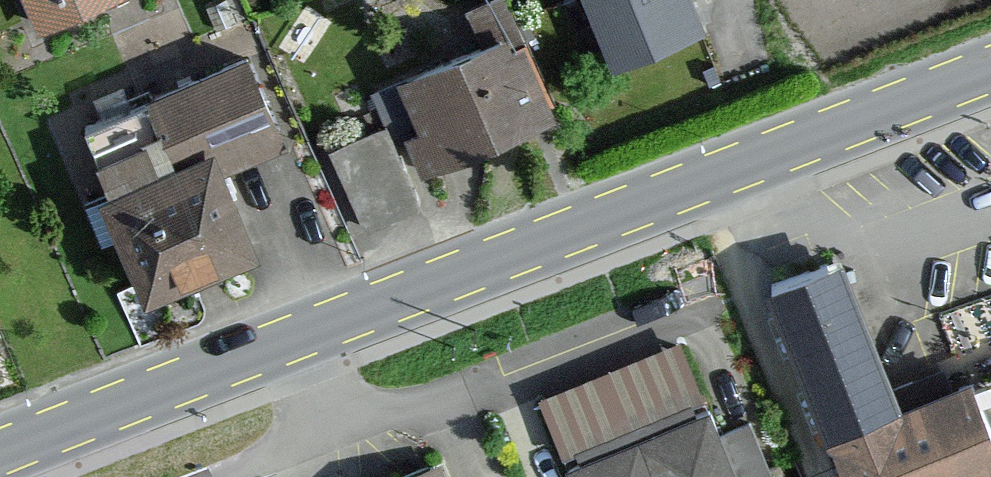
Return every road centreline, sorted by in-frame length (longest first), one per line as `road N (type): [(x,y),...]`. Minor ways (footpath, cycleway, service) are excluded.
road 1 (tertiary): [(990,68),(0,452)]

